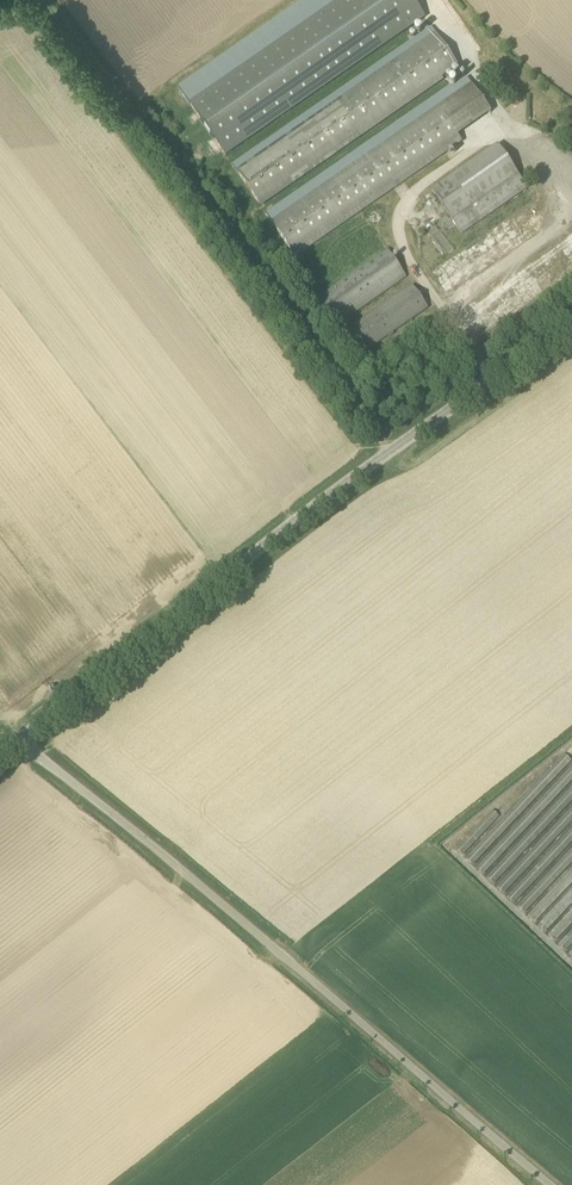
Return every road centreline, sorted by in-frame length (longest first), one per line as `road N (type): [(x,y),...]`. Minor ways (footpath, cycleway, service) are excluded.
road 1 (unclassified): [(554,1184),(19,739)]
road 2 (unclassified): [(19,739),(281,531),(571,323)]
road 3 (track): [(387,453),(40,0)]

